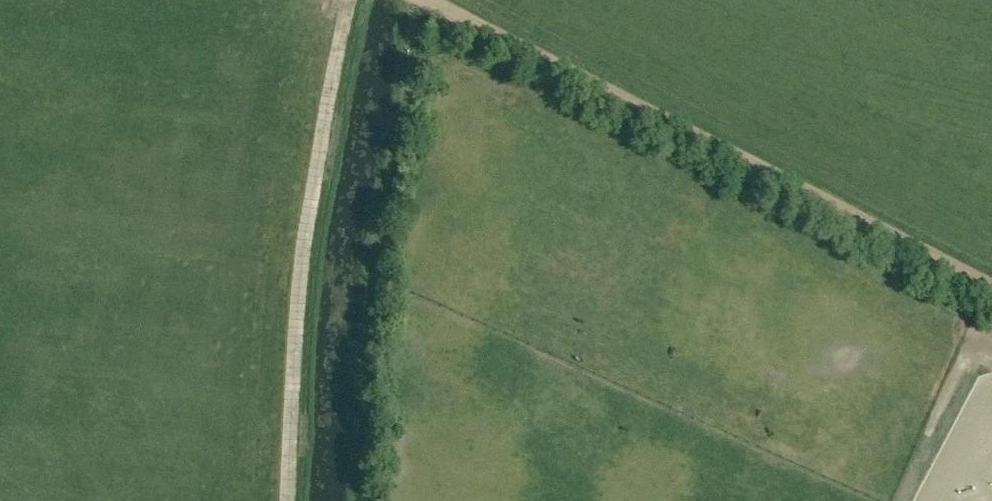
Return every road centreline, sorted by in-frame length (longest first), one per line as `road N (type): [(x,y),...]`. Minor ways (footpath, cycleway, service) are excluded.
road 1 (track): [(991,288),(425,0)]
road 2 (track): [(356,500),(366,294),(412,0)]

